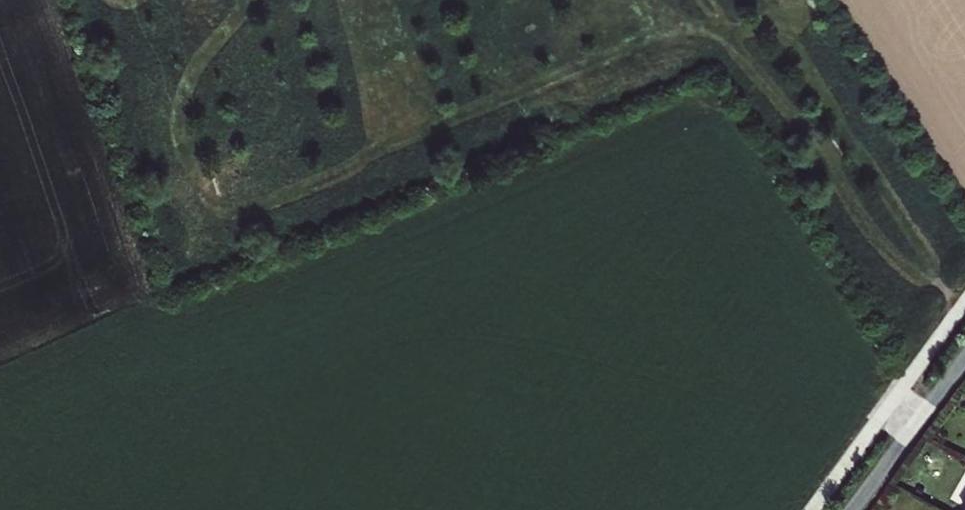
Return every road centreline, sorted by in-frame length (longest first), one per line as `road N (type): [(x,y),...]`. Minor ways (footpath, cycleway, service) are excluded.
road 1 (track): [(964,382),(868,509)]

